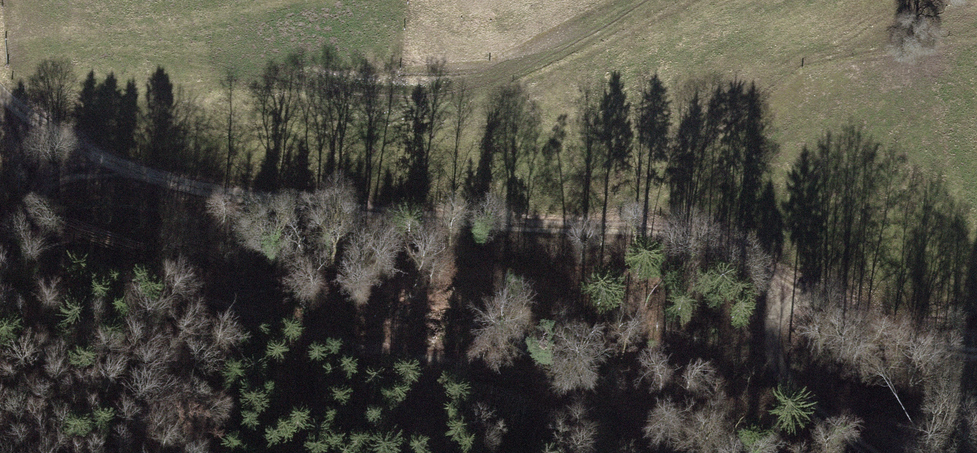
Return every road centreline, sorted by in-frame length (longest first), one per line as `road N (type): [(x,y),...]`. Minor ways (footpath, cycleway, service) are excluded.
road 1 (track): [(976,358),(921,350),(689,230),(326,204),(161,182),(52,132),(0,91)]
road 2 (track): [(668,452),(612,413),(528,373),(323,331),(75,262),(35,240),(39,187),(66,175),(127,172)]
road 3 (track): [(775,271),(777,347),(788,386),(868,452)]

